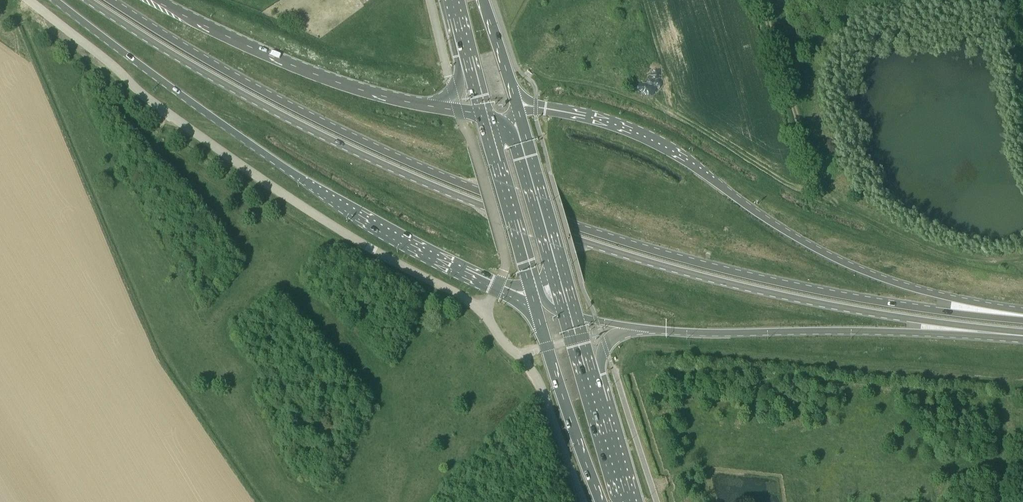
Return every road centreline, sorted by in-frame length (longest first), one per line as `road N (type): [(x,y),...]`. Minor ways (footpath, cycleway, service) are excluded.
road 1 (primary): [(89,0),(203,73),(344,147),(535,225),(833,306),(1022,332)]
road 2 (primary): [(1022,320),(815,291),(611,238),(324,124),(109,0)]
road 3 (unclassified): [(26,0),(139,94),(304,210),(484,311)]
road 4 (primary): [(1022,313),(916,289),(841,262),(624,130),(566,113),(519,114)]
road 5 (primary): [(54,0),(252,148),(496,287)]
road 6 (primary): [(632,326),(1022,335)]
road 7 (primary): [(456,108),(328,79),(158,0)]
road 8 (track): [(1022,271),(1016,263),(926,241),(816,181)]
road 9 (unclassified): [(484,311),(541,388),(581,501)]
road 10 (primary): [(576,317),(519,114)]
road 11 (primary): [(535,306),(601,501)]
road 12 (primary): [(484,120),(535,306)]
road 13 (track): [(816,181),(760,0)]
road 14 (unclassified): [(456,108),(505,254),(496,287)]

